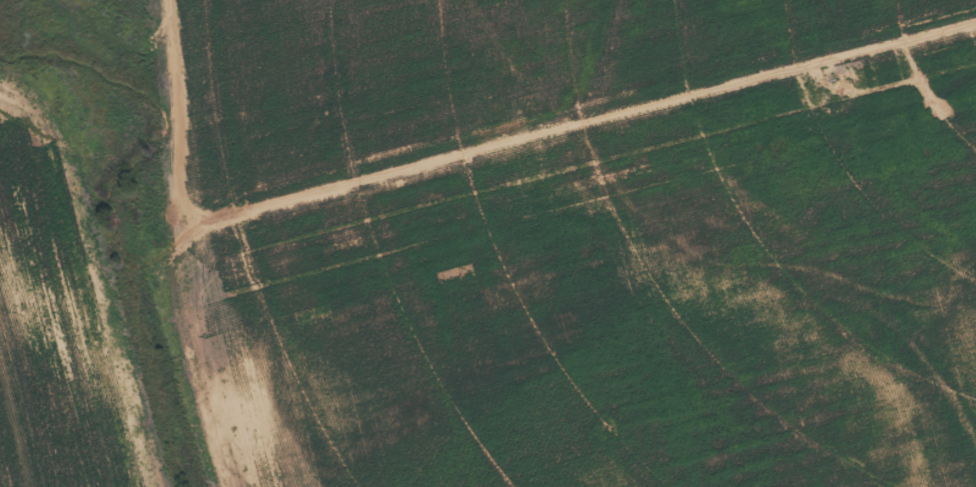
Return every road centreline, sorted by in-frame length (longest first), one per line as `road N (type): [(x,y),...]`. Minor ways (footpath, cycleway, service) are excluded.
road 1 (track): [(166,0),(175,206),(192,222),(975,22)]

